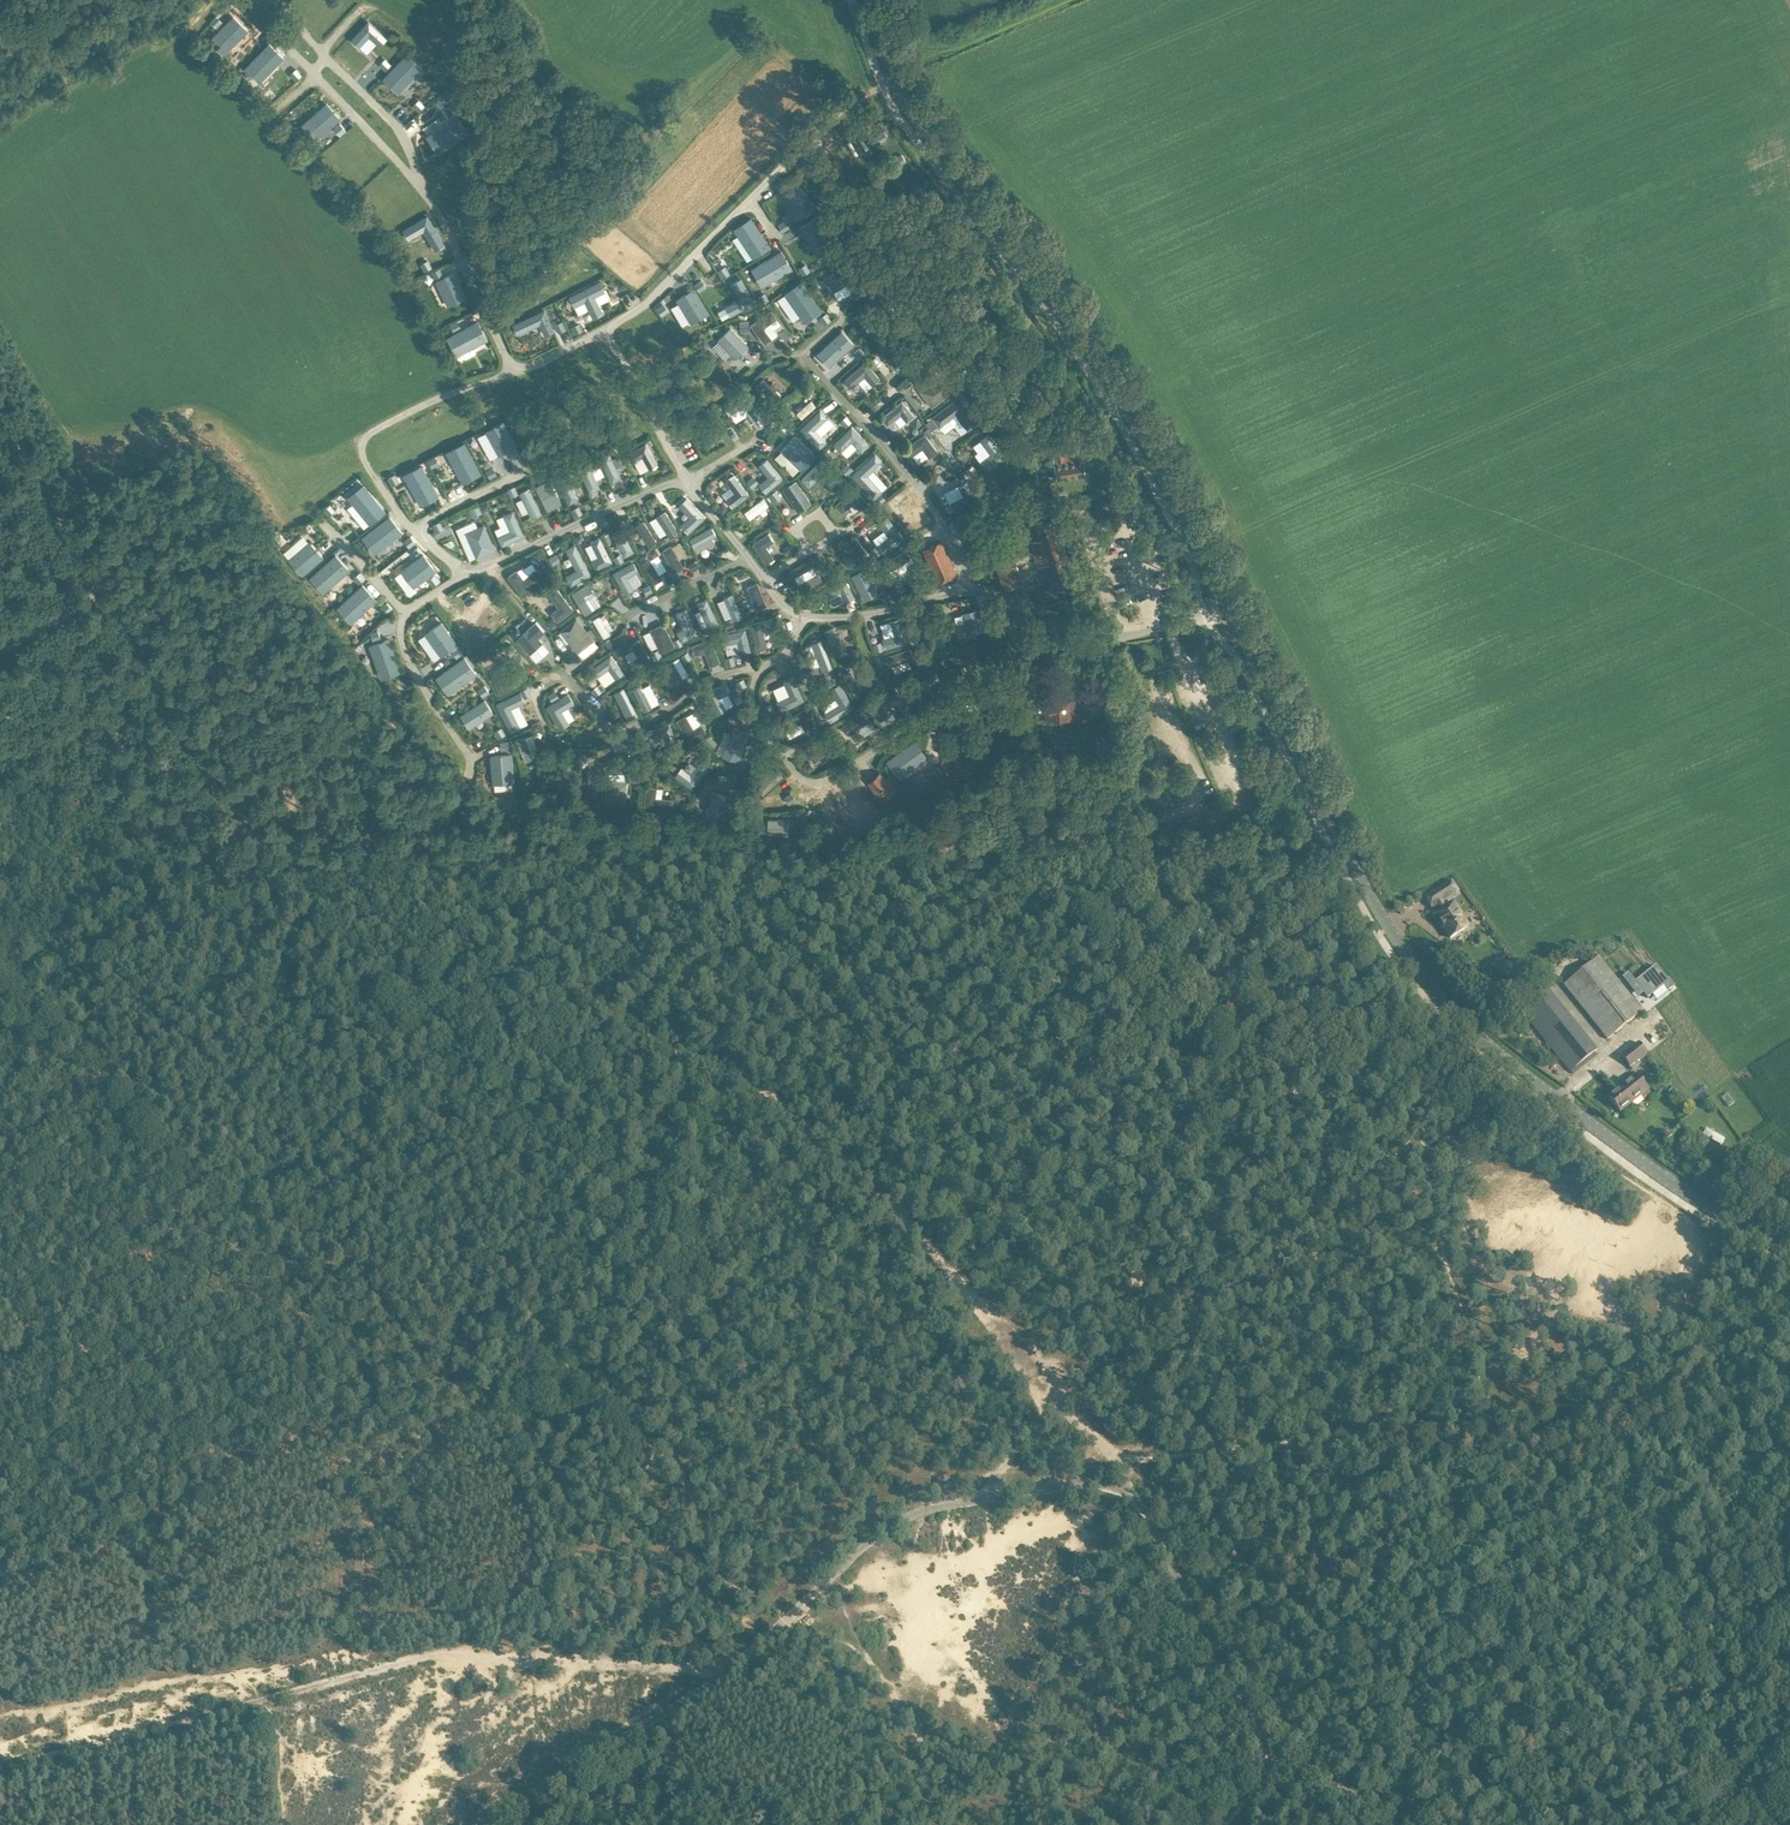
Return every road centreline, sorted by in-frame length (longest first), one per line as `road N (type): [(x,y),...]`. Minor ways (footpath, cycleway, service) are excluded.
road 1 (tertiary): [(1789,1257),(1636,1157),(1482,1041),(1415,968),(1170,477),(1092,349),(903,87),(863,0)]
road 2 (track): [(501,1824),(667,1727),(814,1594)]
road 3 (track): [(814,1594),(859,1553),(928,1518),(1134,1471)]
road 4 (track): [(1134,1471),(1265,1760)]
road 5 (track): [(1540,1412),(1349,1652)]
road 6 (track): [(1719,1387),(1540,1412)]
road 7 (track): [(1349,1652),(1265,1760)]

